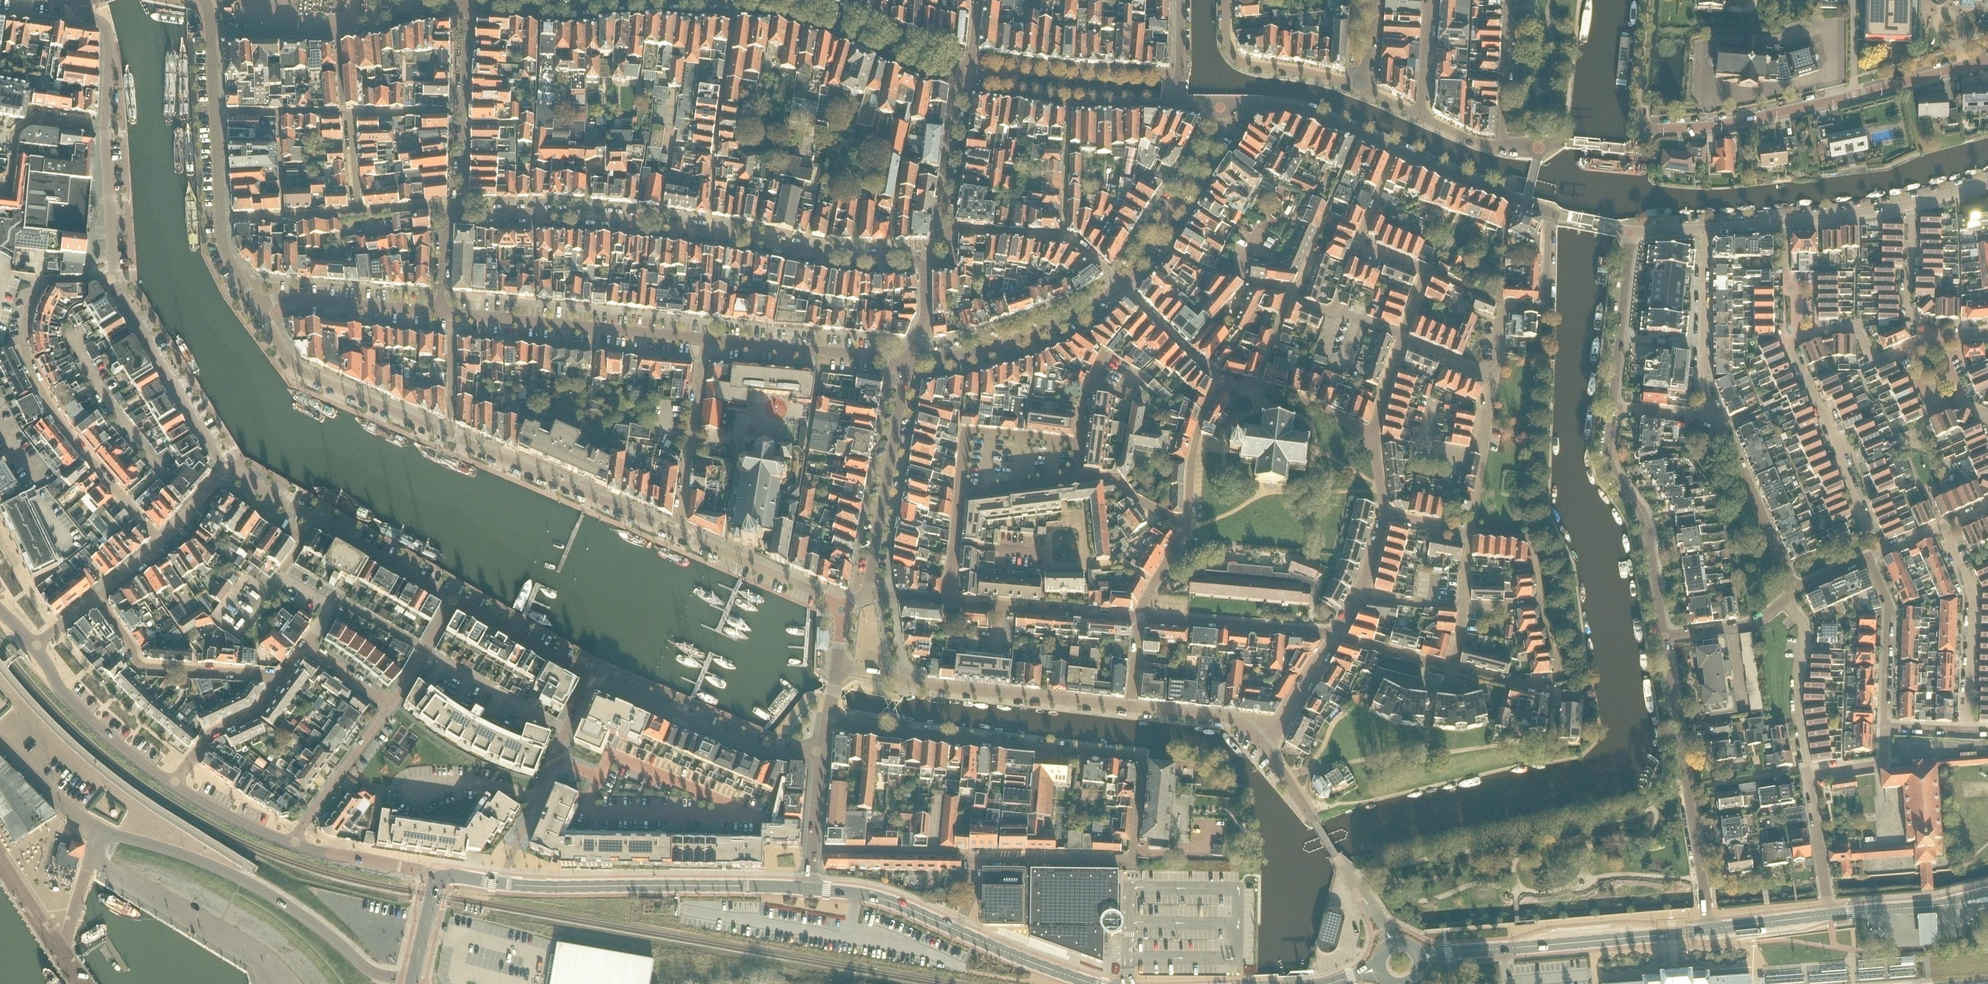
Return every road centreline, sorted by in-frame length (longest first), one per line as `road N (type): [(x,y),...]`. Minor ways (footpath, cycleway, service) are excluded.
road 1 (residential): [(966,73),(810,14),(752,1),(462,4)]
road 2 (residential): [(922,265),(636,221),(454,212)]
road 3 (residential): [(1565,144),(1630,149),(1658,130),(1834,101),(1987,60)]
road 4 (unclassified): [(842,610),(784,578),(448,435)]
road 5 (residential): [(1133,862),(1143,757),(828,719)]
road 6 (unclassified): [(104,831),(244,880),(366,969),(413,981)]
road 7 (secondary): [(810,889),(502,884)]
road 8 (tertiary): [(1708,930),(1664,636)]
road 9 (residential): [(1131,707),(928,686),(837,666)]
road 10 (secondary): [(1420,959),(1708,930)]
road 11 (residential): [(226,468),(454,600)]
road 12 (residential): [(705,340),(452,314)]
road 13 (residential): [(25,339),(35,379),(61,424),(162,542)]
road 14 (residential): [(593,680),(759,751),(821,751)]
road 15 (tertiary): [(1664,636),(1645,519),(1609,467),(1612,409)]
road 16 (unclassified): [(448,435),(296,368),(258,307)]
road 17 (residential): [(868,594),(909,361)]
road 18 (residential): [(1878,554),(1787,343)]
road 19 (residential): [(909,361),(1035,333),(1122,284)]
road 20 (residential): [(97,597),(144,669),(283,677)]
road 21 (residential): [(593,680),(502,884)]
road 22 (residential): [(114,280),(226,468)]
road 23 (residential): [(1968,732),(1973,593),(1944,527)]
road 24 (residential): [(1122,284),(1219,133),(1222,105)]
road 25 (residential): [(909,361),(705,340)]
road 26 (unclassified): [(258,307),(223,242),(216,111)]
road 27 (secondary): [(173,786),(73,704),(35,647)]
road 28 (residential): [(1335,636),(1140,617)]
road 29 (residential): [(1719,419),(1705,383),(1705,230)]
road 30 (residential): [(1140,617),(949,602)]
road 31 (residential): [(1794,592),(1719,419)]
road 32 (residential): [(1357,88),(1238,60),(1227,43),(1227,0)]
road 33 (residential): [(441,313),(287,299),(258,307)]
road 34 (residential): [(1396,150),(1293,107),(1222,105)]
road 35 (residential): [(1808,775),(1796,706),(1803,628),(1784,601)]
road 36 (tertiary): [(1612,409),(1630,232)]
road 37 (residential): [(1403,336),(1237,279)]
road 38 (residential): [(680,512),(705,340)]
road 39 (residential): [(1885,727),(1890,610),(1868,558)]
road 40 (residential): [(291,843),(391,706)]
road 41 (residential): [(1221,379),(1319,408),(1371,438)]
road 42 (residential): [(974,860),(944,852),(813,849)]
road 43 (residential): [(0,190),(8,192),(22,125),(106,130)]
road 44 (residential): [(454,600),(593,680)]
road 45 (residential): [(1133,862),(974,860)]
road 46 (residential): [(173,786),(212,733),(256,712),(283,677)]
road 47 (residential): [(1471,531),(1495,376)]
road 48 (secondary): [(957,930),(880,898),(810,889)]
road 49 (residential): [(1187,526),(1196,442),(1221,379)]
road 50 (secondary): [(438,881),(291,843)]
road 51 (residential): [(106,130),(114,280)]
road 52 (residential): [(1265,750),(1229,718),(1131,707)]
road 53 (residential): [(1509,0),(1502,146)]
road 54 (secondary): [(1093,983),(957,930)]
road 55 (residential): [(1501,307),(1548,310),(1550,213)]
road 56 (residential): [(943,230),(964,88)]
road 57 (residential): [(1932,338),(1908,310),(1912,205)]
road 58 (residential): [(1830,915),(1808,775)]
road 59 (residential): [(1526,204),(1396,150)]
road 60 (residential): [(1911,347),(1873,363),(1860,329),(1798,339)]
road 61 (residential): [(80,0),(109,38),(106,130)]
road 62 (residential): [(1122,284),(1221,379)]
road 63 (residential): [(216,111),(352,112)]
road 64 (residential): [(1265,750),(1335,636)]
road 65 (residential): [(1063,237),(1069,104)]
road 66 (secondary): [(291,843),(173,786)]
road 67 (secondary): [(1830,915),(1959,905)]
road 68 (residential): [(25,339),(43,284),(114,280)]
road 69 (residential): [(1784,601),(1750,625),(1664,636)]
road 70 (residential): [(1541,604),(1532,539),(1471,531)]
road 71 (tertiary): [(1786,222),(1912,205)]
road 72 (residential): [(1187,526),(1115,478),(1075,480)]
road 73 (residential): [(1798,339),(1796,288),(1787,288),(1786,222)]
road 74 (residential): [(391,706),(454,600)]
road 75 (secondary): [(1708,930),(1830,915)]
road 76 (residential): [(1453,668),(1335,636)]
road 77 (residential): [(448,435),(452,314)]
road 78 (residential): [(943,230),(1063,237)]

